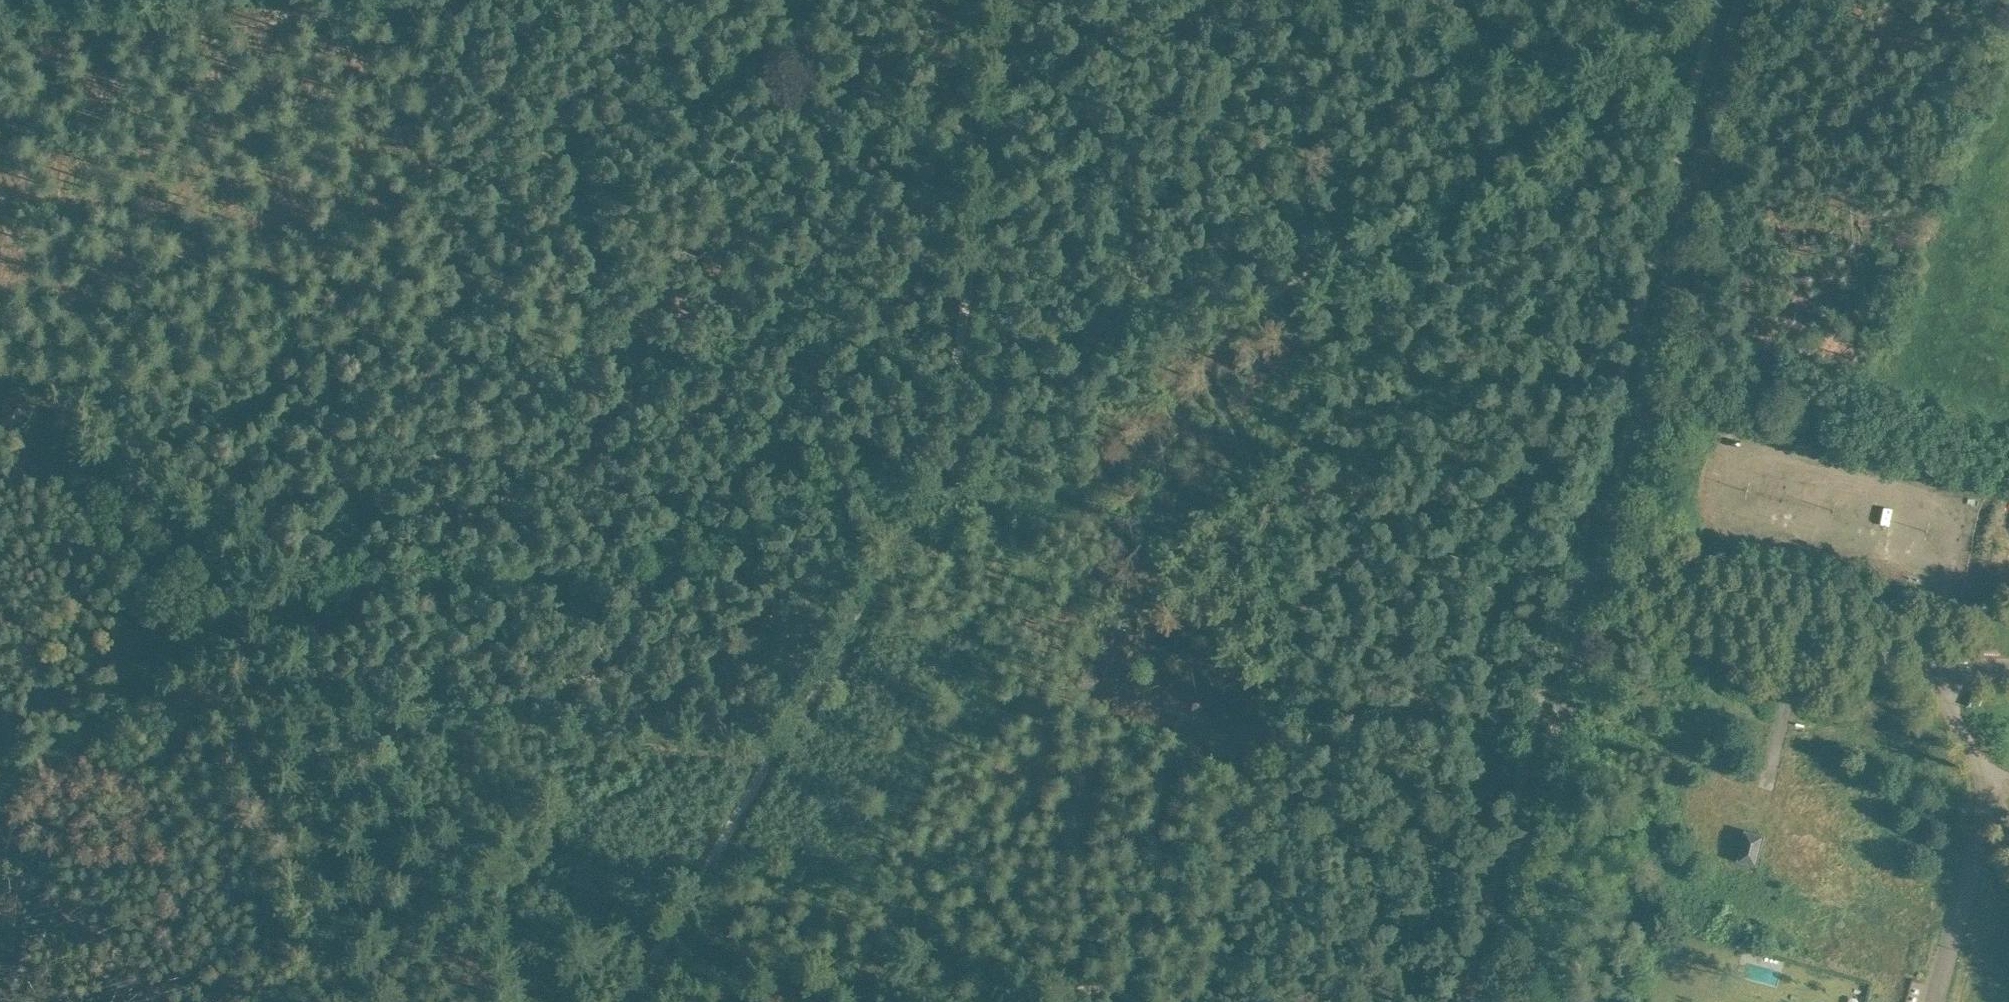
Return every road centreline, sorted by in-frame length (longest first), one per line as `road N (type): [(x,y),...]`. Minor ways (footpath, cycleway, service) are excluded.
road 1 (tertiary): [(1491,1001),(1744,0)]

